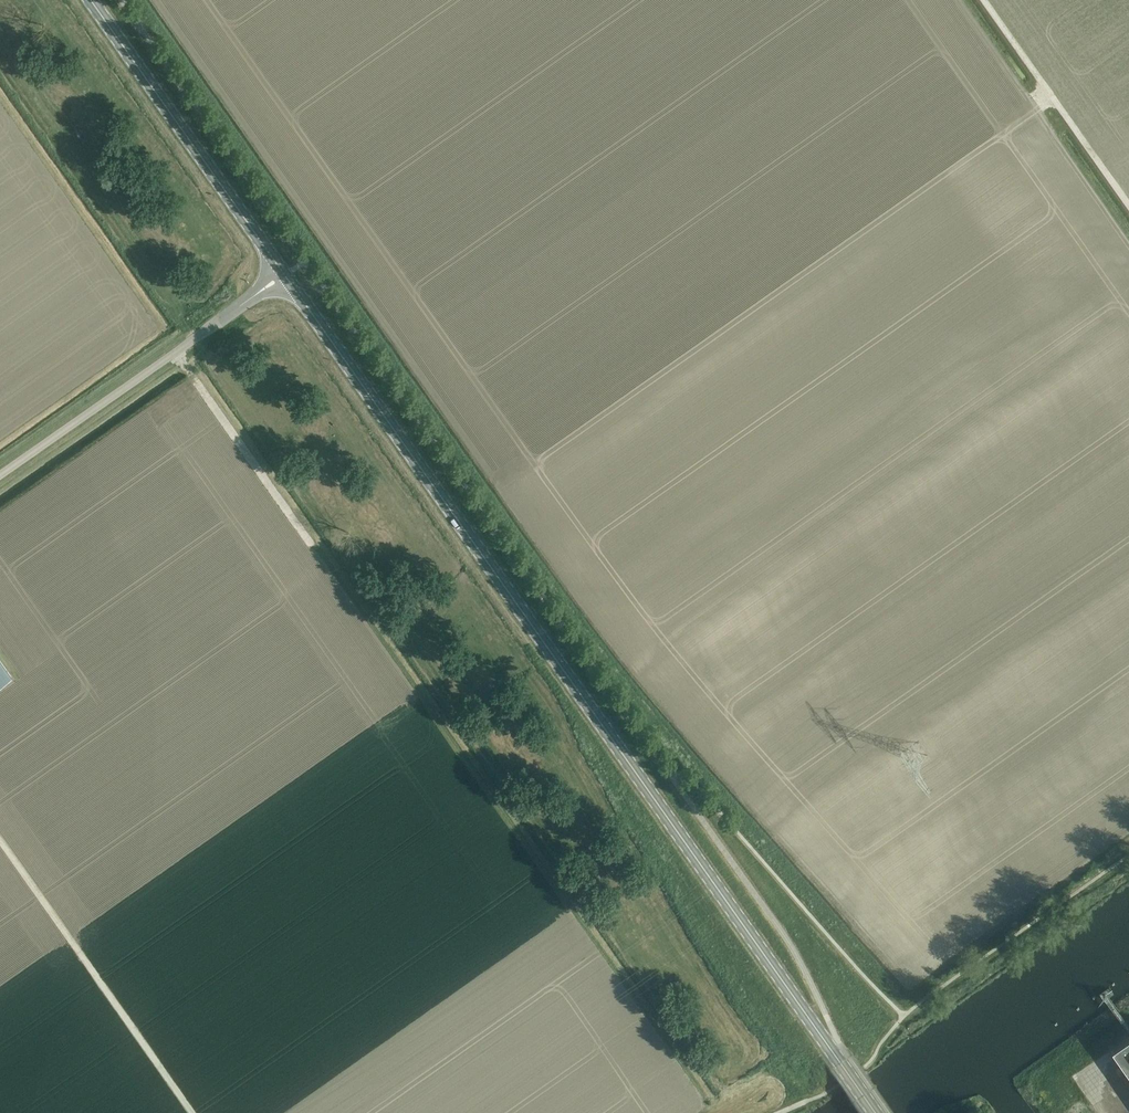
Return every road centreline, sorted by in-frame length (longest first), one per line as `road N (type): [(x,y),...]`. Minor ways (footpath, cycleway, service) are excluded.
road 1 (secondary): [(877,1112),(284,276)]
road 2 (unclassified): [(284,276),(0,477)]
road 3 (secondary): [(284,276),(93,0)]

